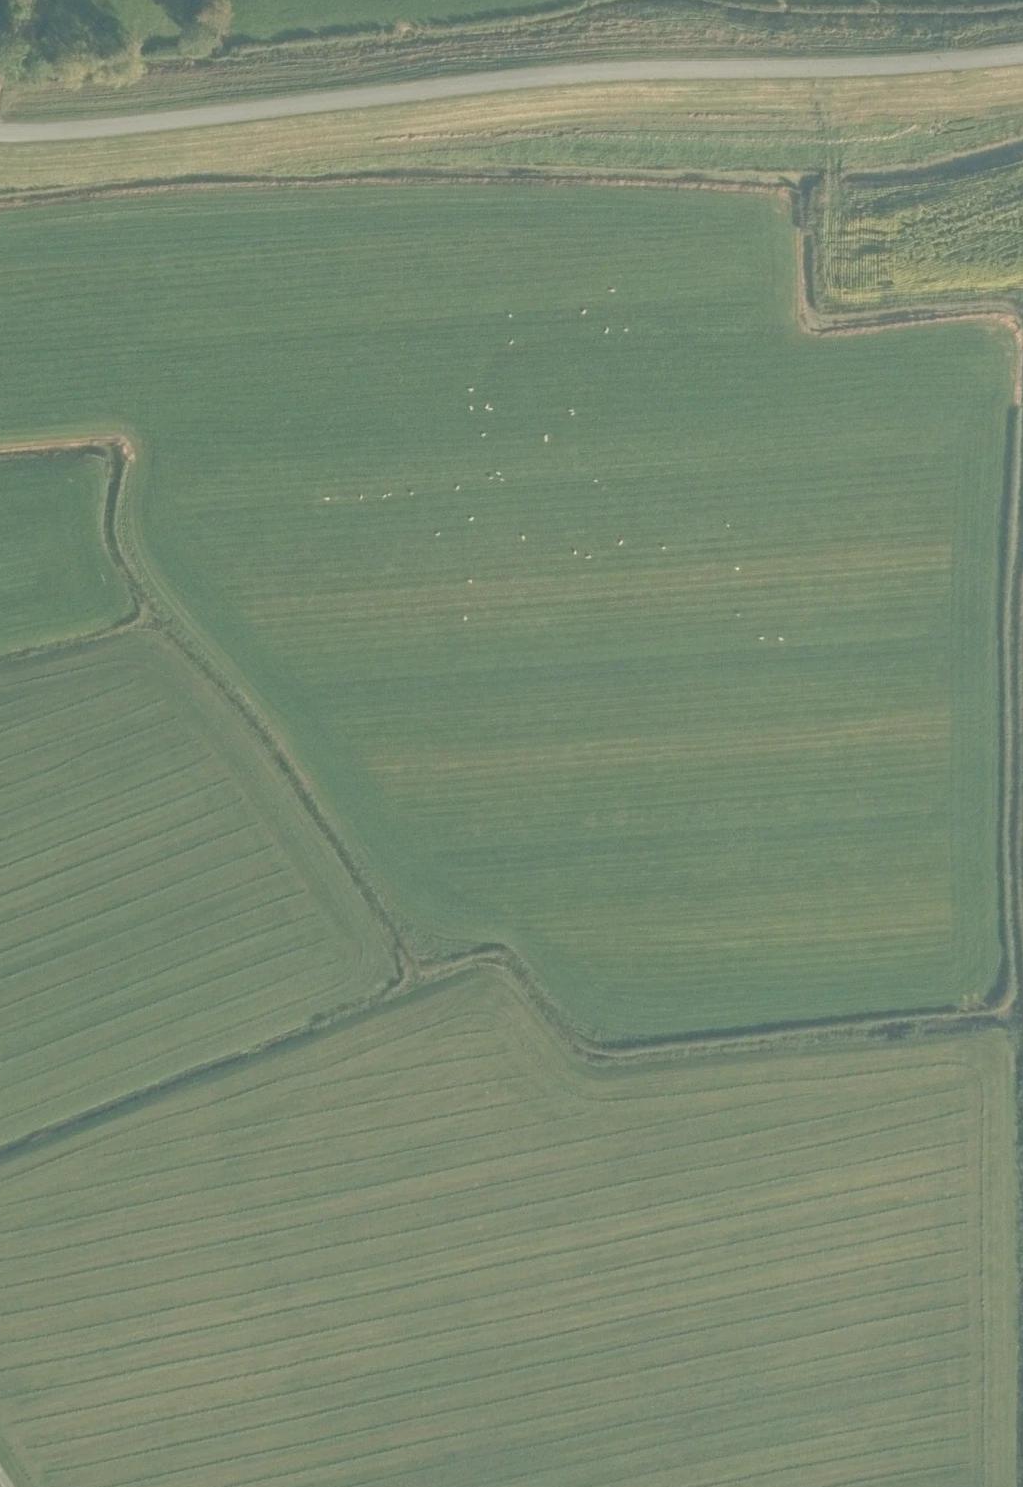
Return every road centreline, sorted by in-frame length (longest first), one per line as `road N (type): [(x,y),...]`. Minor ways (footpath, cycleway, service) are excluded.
road 1 (unclassified): [(0,132),(61,133),(505,86),(956,66),(1022,55)]

